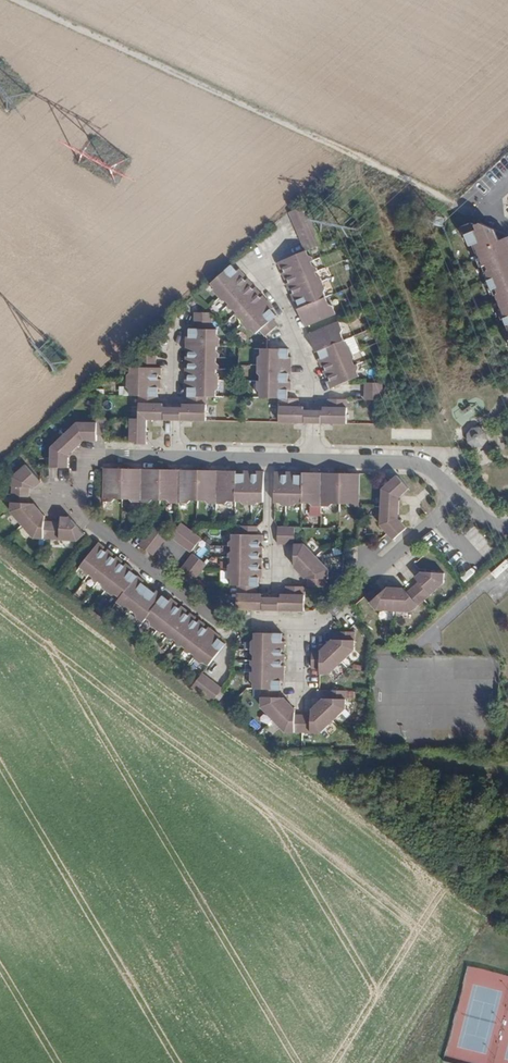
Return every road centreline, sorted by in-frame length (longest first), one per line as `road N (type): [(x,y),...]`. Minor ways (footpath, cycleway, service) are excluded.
road 1 (residential): [(456,495),(419,464),(111,458),(92,472),(91,514),(101,527),(232,622),(316,624),(362,586)]
road 2 (track): [(11,0),(495,220)]
road 3 (residential): [(456,495),(362,586)]

